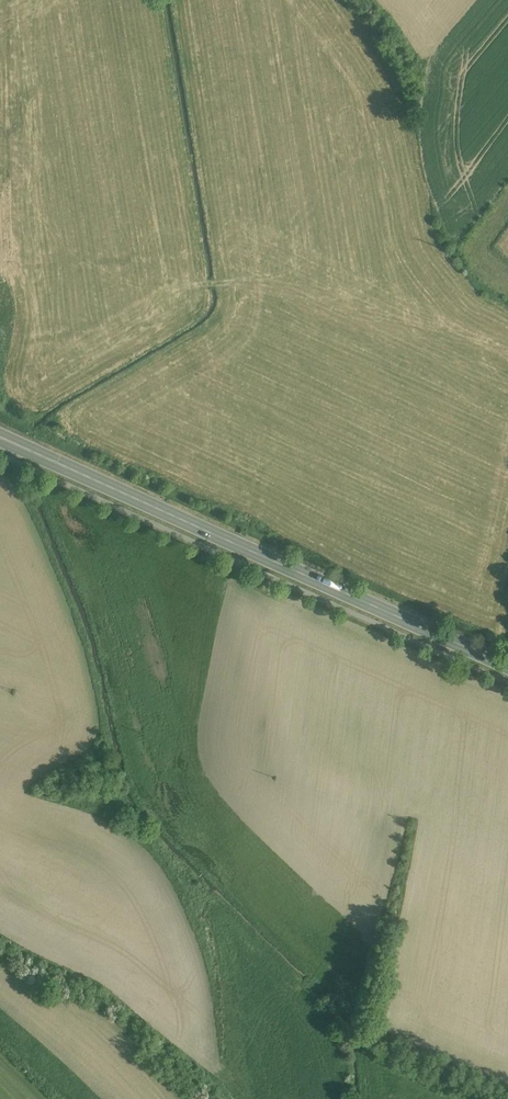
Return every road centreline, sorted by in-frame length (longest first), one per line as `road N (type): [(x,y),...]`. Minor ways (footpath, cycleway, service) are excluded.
road 1 (primary): [(0,435),(507,667)]

